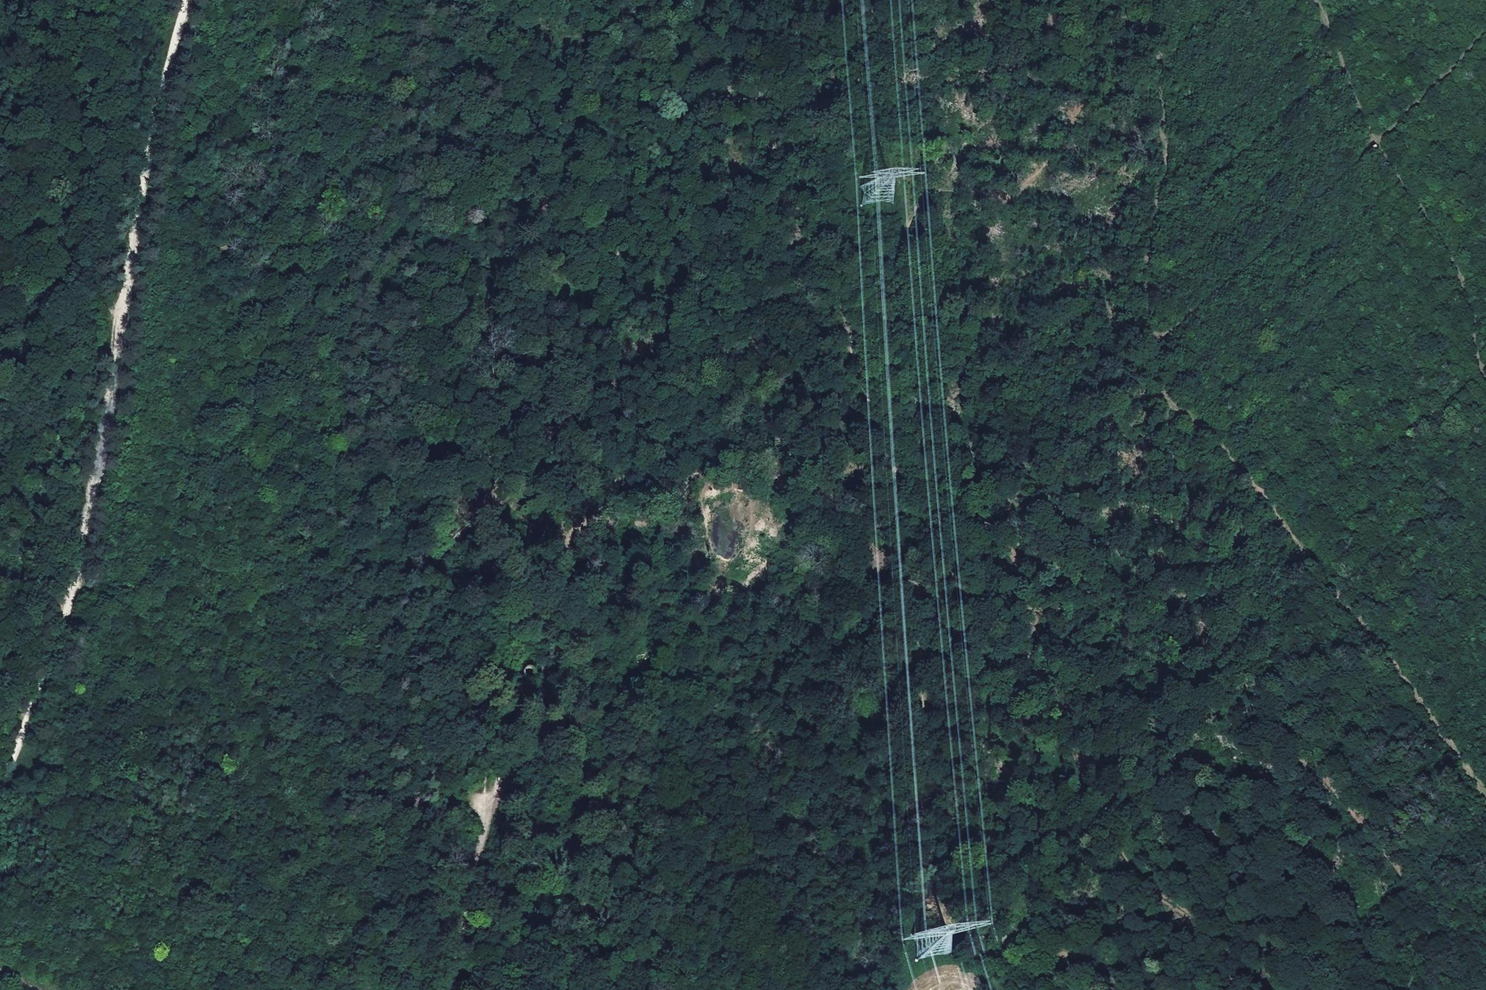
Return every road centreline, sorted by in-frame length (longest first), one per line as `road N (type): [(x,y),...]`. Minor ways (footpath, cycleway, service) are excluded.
road 1 (track): [(1406,989),(1368,934),(1215,829),(934,459),(852,334),(818,259),(769,108)]
road 2 (track): [(1478,989),(1421,898),(1333,714),(1252,671),(1197,519),(1176,487),(1150,336),(1146,249),(1166,126),(1145,31),(1146,0)]
road 3 (track): [(0,769),(45,691),(67,627),(193,0)]
road 4 (track): [(74,577),(108,0)]
road 5 (track): [(1159,401),(1214,431),(1339,588),(1485,798)]
road 6 (track): [(641,139),(604,442),(615,488)]
road 7 (track): [(497,787),(518,657),(551,565),(615,488)]
road 8 (track): [(615,488),(626,542),(623,592),(573,710),(554,702),(544,667),(518,657)]
road 9 (track): [(449,989),(497,787)]

